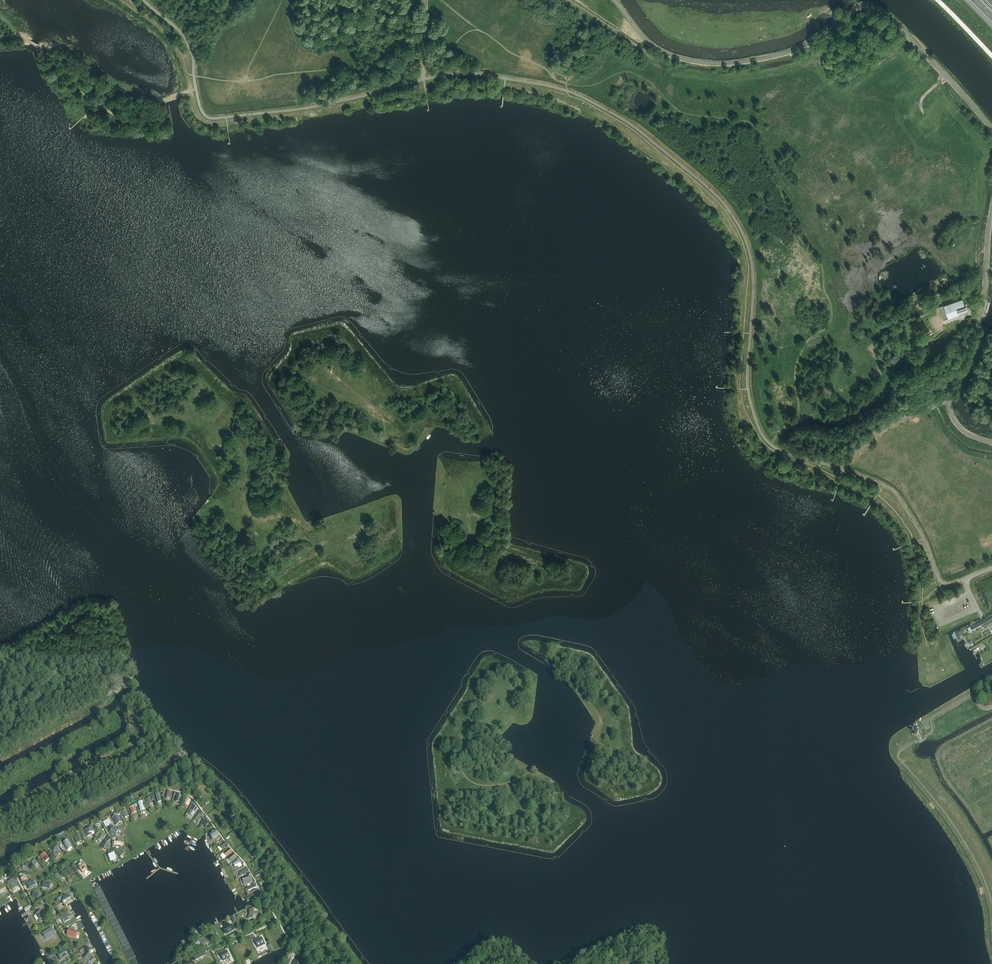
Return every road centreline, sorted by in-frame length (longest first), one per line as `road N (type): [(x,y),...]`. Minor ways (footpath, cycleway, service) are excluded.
road 1 (unclassified): [(991,129),(879,8),(855,9),(790,52),(721,63),(658,49),(615,0)]
road 2 (unclassified): [(991,443),(962,429),(949,402),(983,303),(991,212)]

